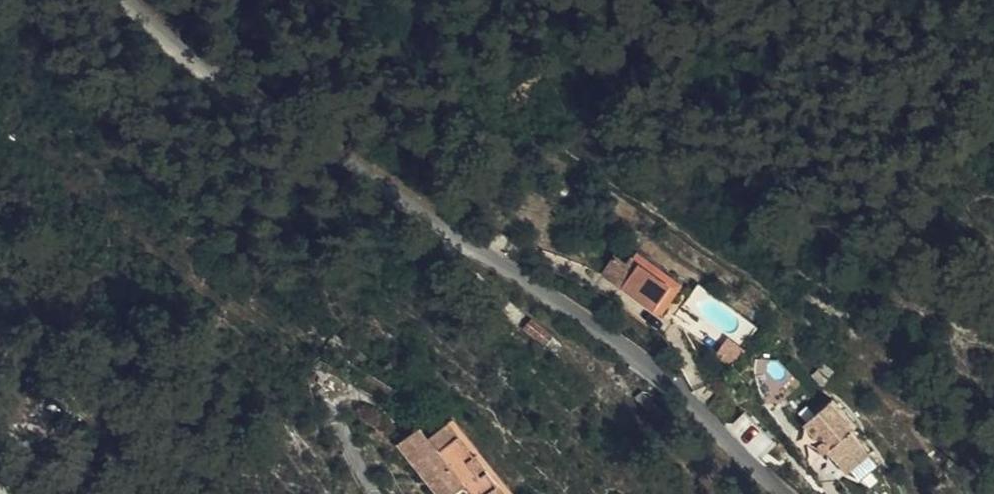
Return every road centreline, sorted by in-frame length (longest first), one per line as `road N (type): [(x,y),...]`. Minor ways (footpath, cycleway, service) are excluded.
road 1 (residential): [(778,493),(677,394),(313,160),(249,128),(95,0)]

